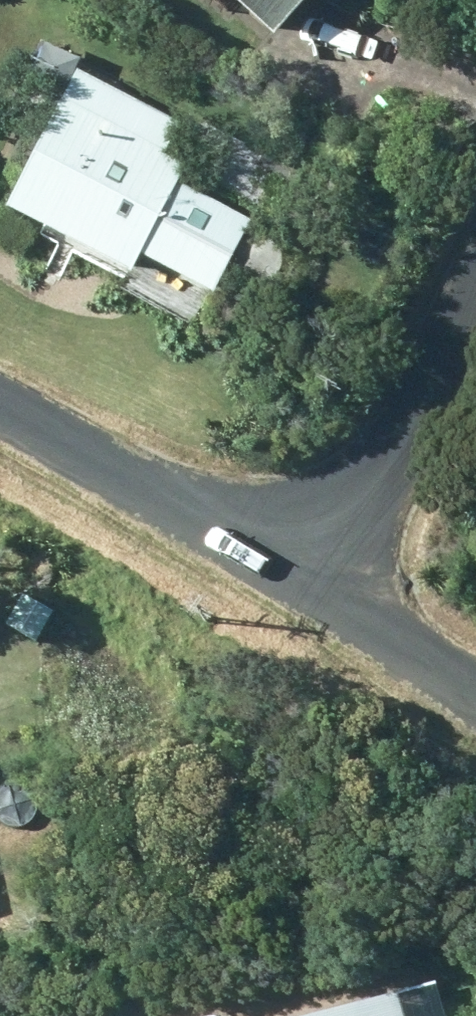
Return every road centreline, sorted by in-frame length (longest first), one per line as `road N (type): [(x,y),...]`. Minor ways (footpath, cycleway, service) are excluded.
road 1 (unclassified): [(0,404),(326,586)]
road 2 (residential): [(475,295),(326,586)]
road 3 (unclassified): [(326,586),(475,683)]

